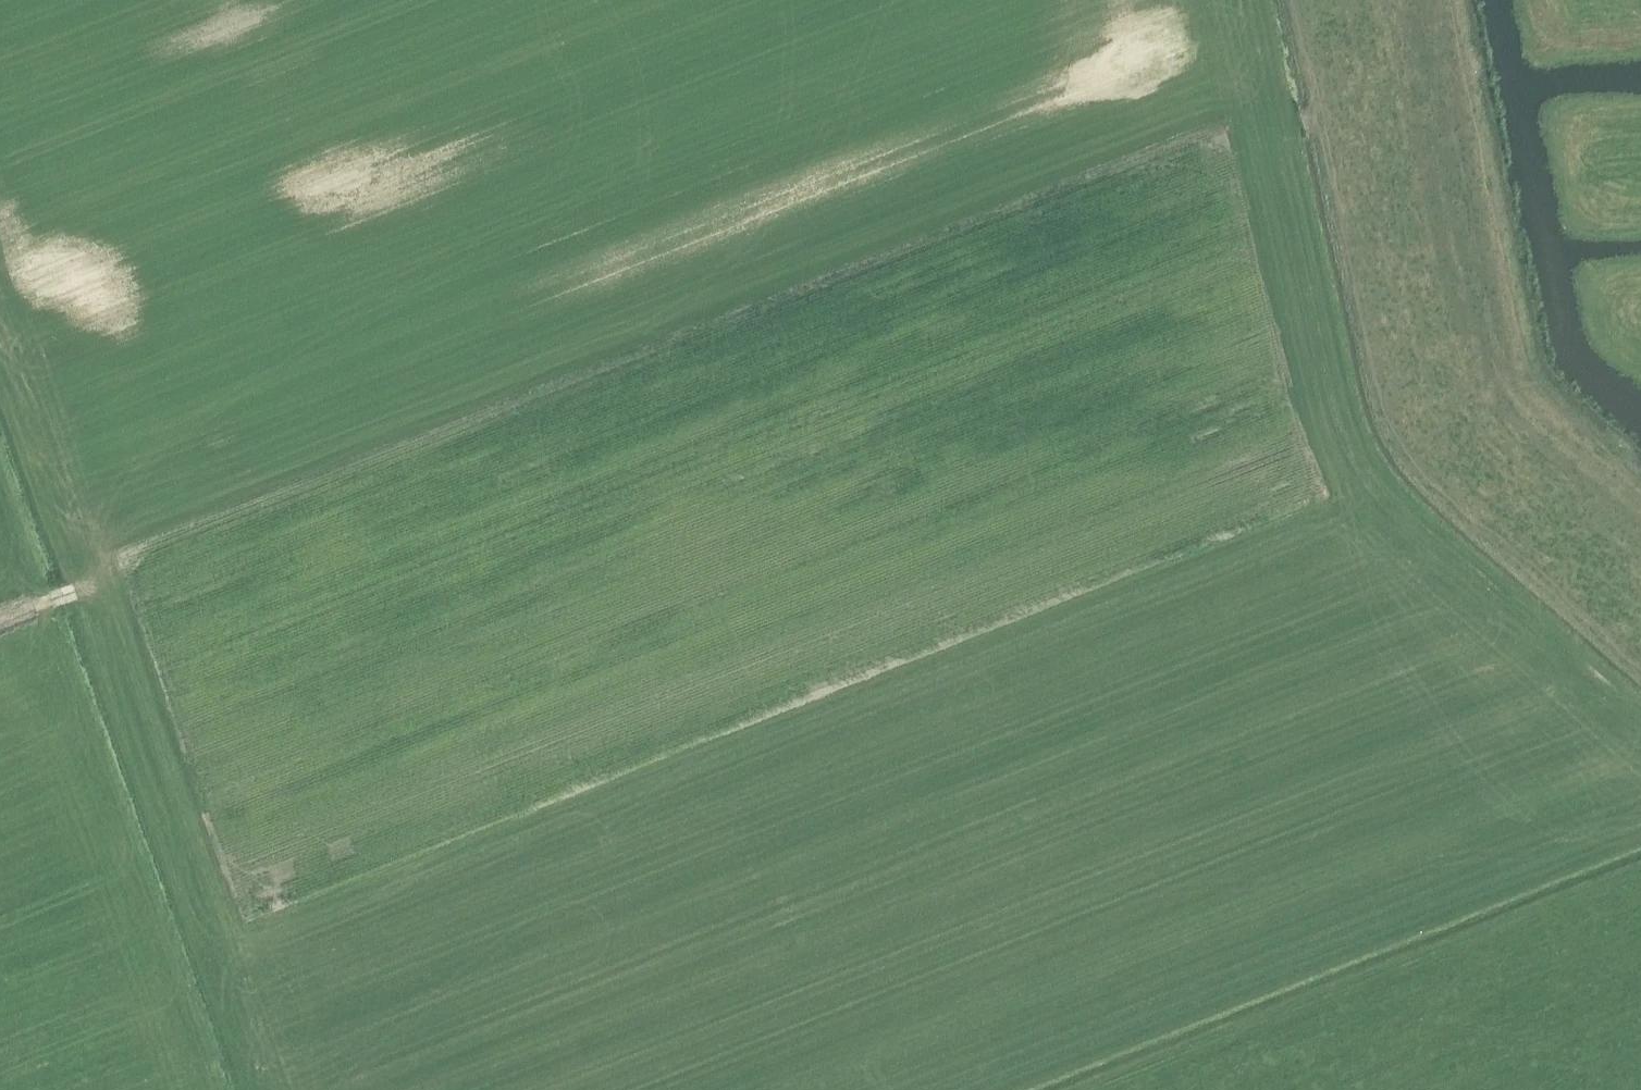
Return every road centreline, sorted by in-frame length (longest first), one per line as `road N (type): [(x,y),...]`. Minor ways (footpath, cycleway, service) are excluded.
road 1 (track): [(0,619),(1261,129),(1360,106)]
road 2 (track): [(283,1089),(99,582)]

